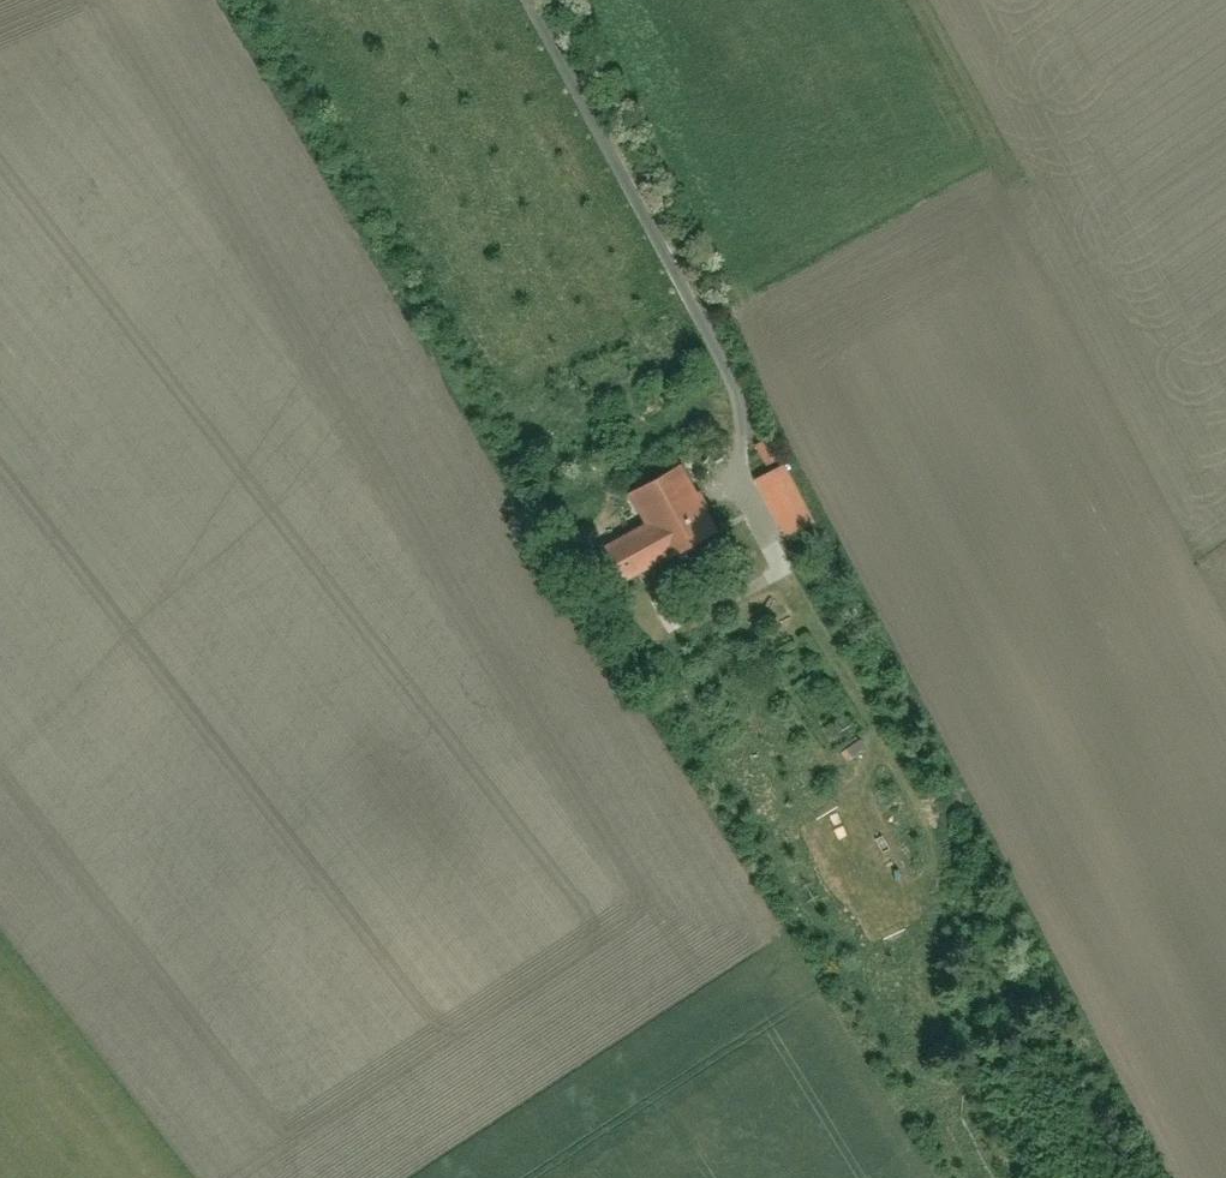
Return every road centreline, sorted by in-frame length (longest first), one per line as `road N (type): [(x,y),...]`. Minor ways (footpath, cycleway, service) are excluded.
road 1 (track): [(916,0),(1136,413)]

